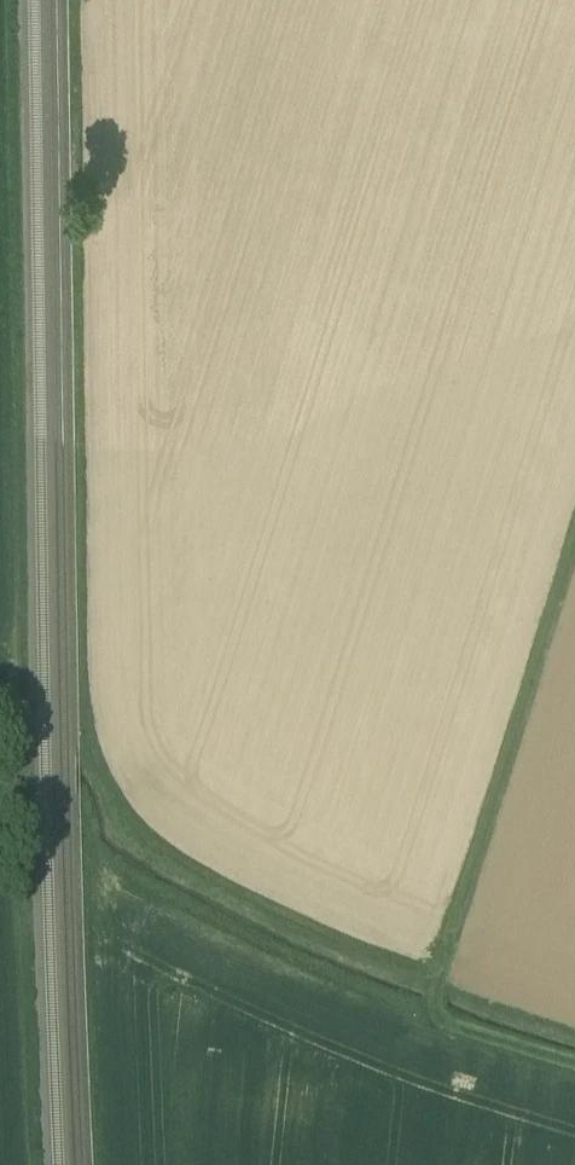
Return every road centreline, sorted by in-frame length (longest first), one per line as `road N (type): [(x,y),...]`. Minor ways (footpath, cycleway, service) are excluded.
road 1 (track): [(574,568),(428,1021),(574,1071)]

